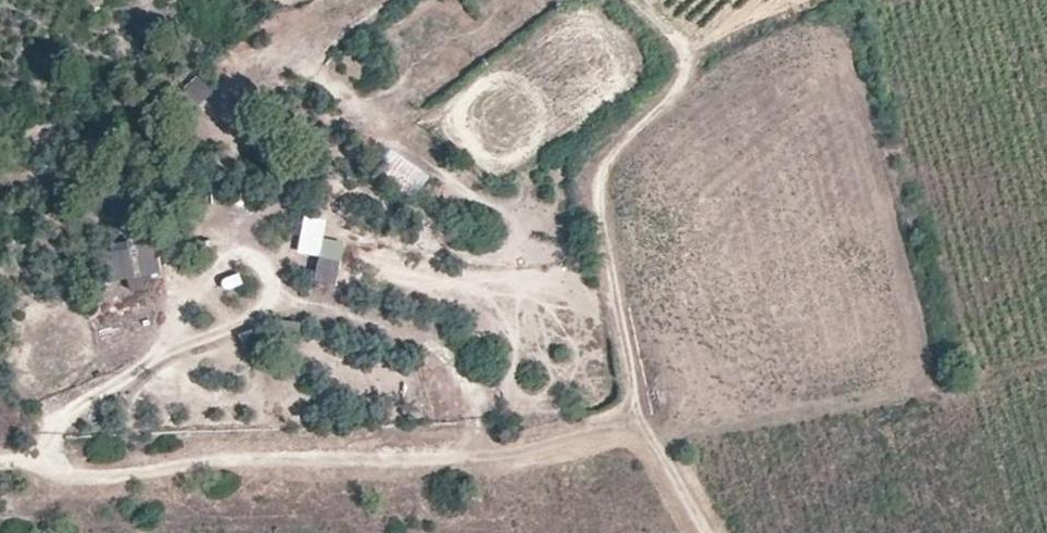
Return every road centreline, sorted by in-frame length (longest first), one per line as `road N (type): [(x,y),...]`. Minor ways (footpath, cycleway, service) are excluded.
road 1 (track): [(639,418),(478,456),(324,457),(77,479),(23,461),(0,464)]
road 2 (track): [(706,532),(639,418),(593,183),(611,142),(672,90),(683,55),(640,0)]

